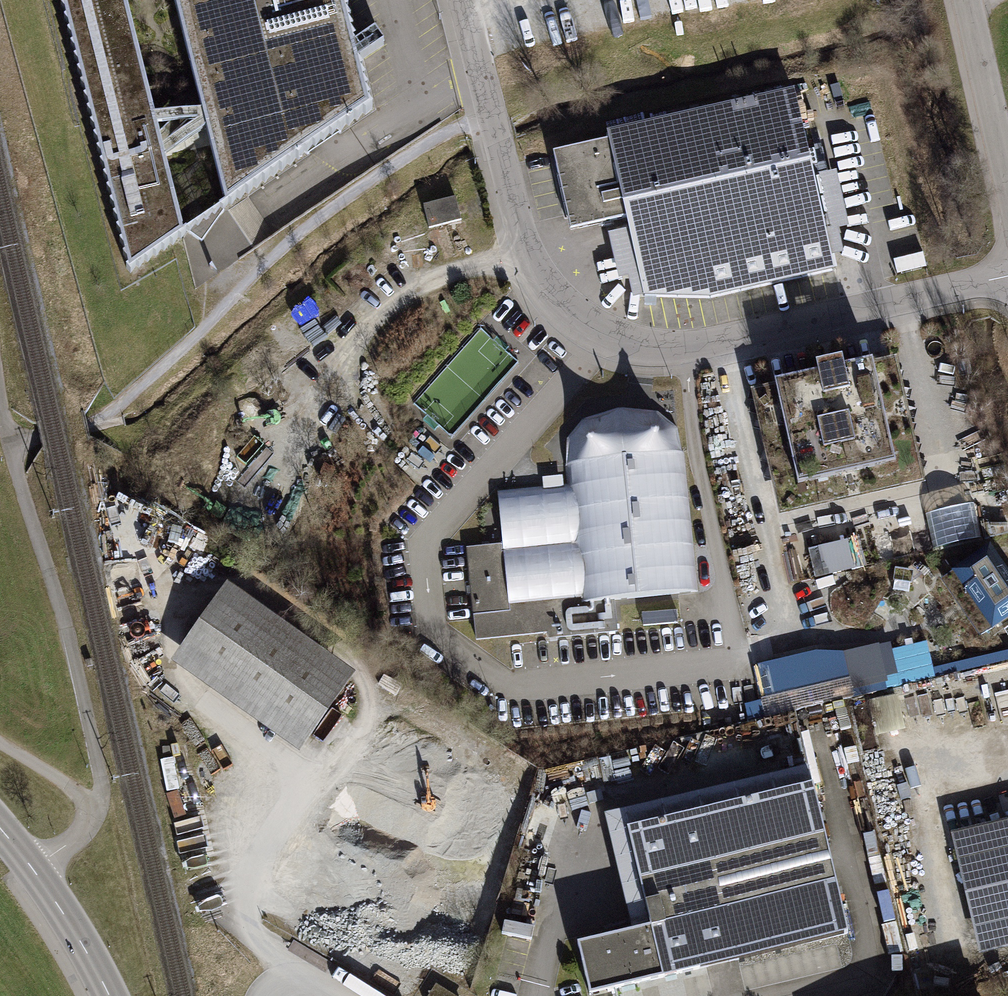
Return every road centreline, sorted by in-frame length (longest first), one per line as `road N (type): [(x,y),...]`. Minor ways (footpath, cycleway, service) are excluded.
road 1 (unclassified): [(1007,276),(703,344),(663,348),(607,336),(558,302),(530,258),(464,0)]
road 2 (track): [(491,111),(423,146),(305,228),(103,417),(9,443)]
road 3 (track): [(97,807),(101,778),(65,624),(9,443)]
road 4 (tertiary): [(110,995),(0,830)]
road 5 (unclassified): [(1007,180),(967,0)]

